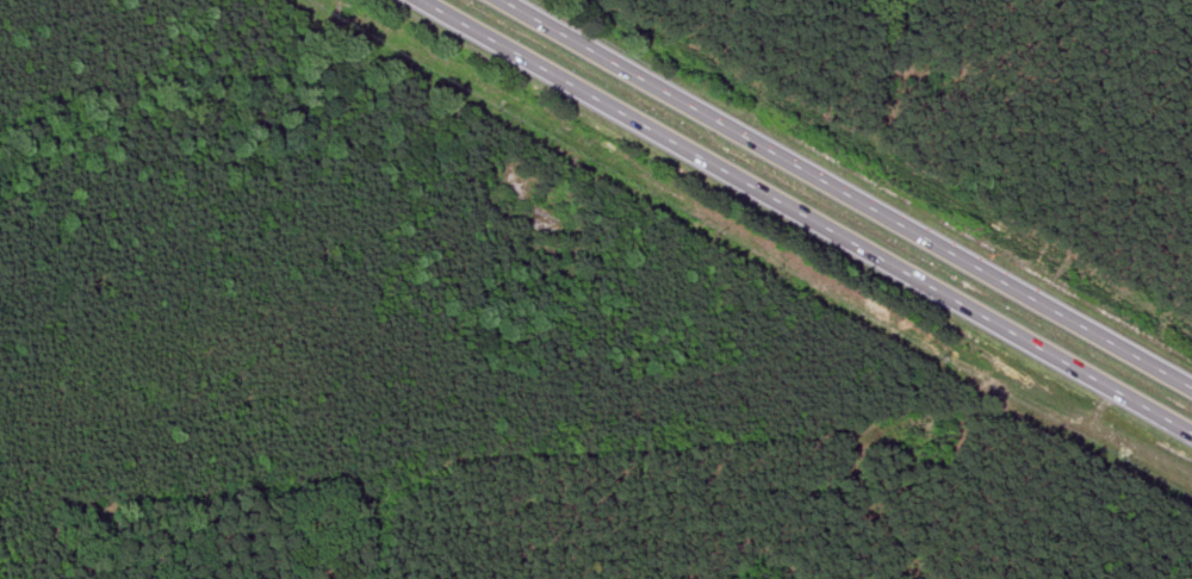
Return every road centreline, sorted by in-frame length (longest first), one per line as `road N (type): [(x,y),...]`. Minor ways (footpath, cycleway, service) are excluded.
road 1 (trunk): [(413,0),(1191,441)]
road 2 (trunk): [(1191,384),(514,0)]

